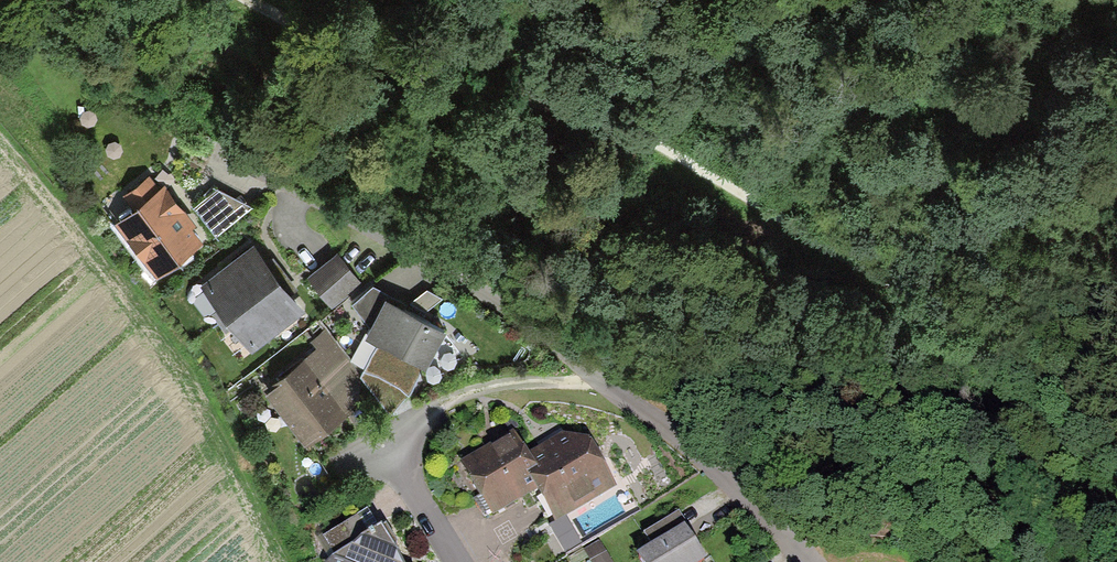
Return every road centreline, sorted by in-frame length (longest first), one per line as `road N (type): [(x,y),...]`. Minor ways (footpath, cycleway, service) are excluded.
road 1 (track): [(245,0),(384,72),(604,123),(698,169),(943,323),(1116,519)]
road 2 (residential): [(608,386),(420,254),(278,183)]
road 3 (residential): [(458,561),(388,452),(440,408),(476,395),(608,386)]
road 4 (residential): [(809,561),(734,485),(608,386)]

